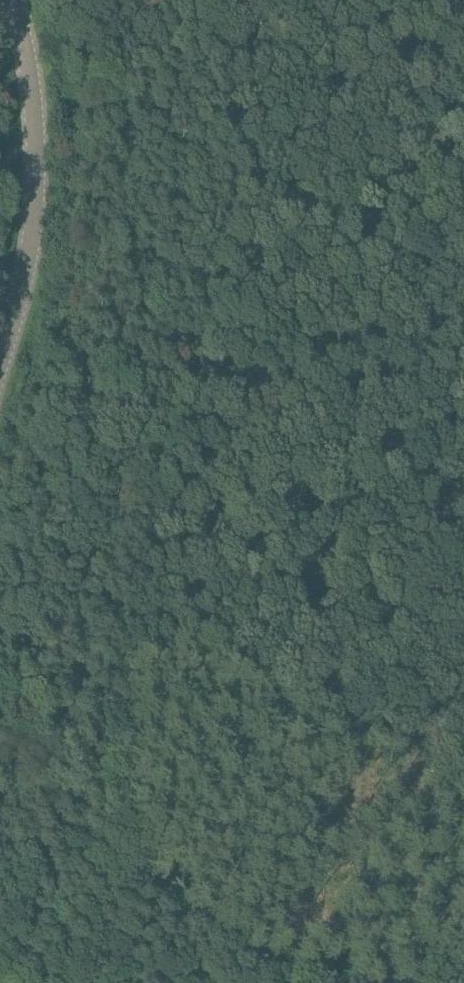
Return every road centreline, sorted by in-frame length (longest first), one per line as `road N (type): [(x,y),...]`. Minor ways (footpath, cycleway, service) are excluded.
road 1 (tertiary): [(13,0),(30,65),(36,198),(0,362)]

